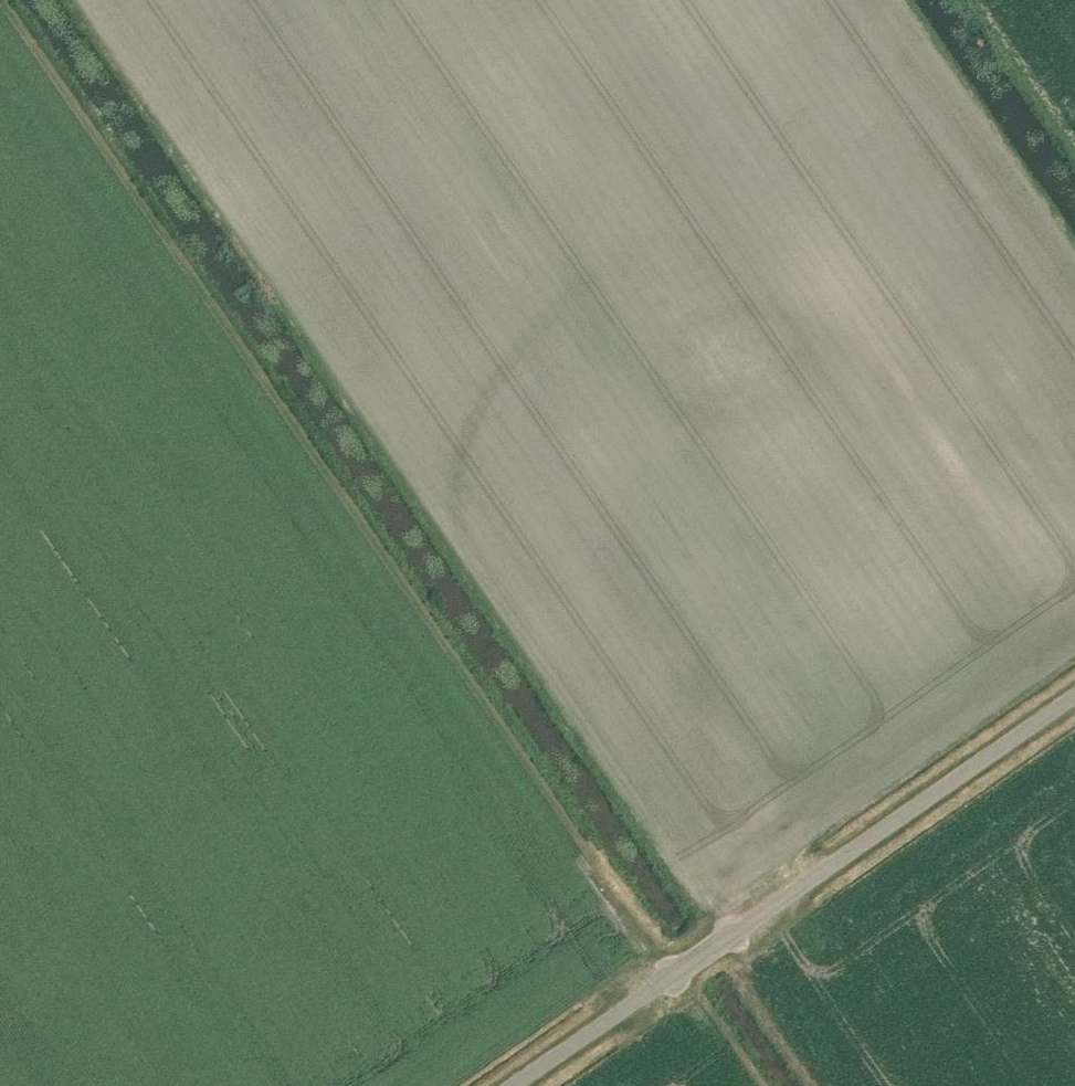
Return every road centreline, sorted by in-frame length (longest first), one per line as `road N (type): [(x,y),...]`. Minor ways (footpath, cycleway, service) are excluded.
road 1 (unclassified): [(514,1085),(1074,697)]

